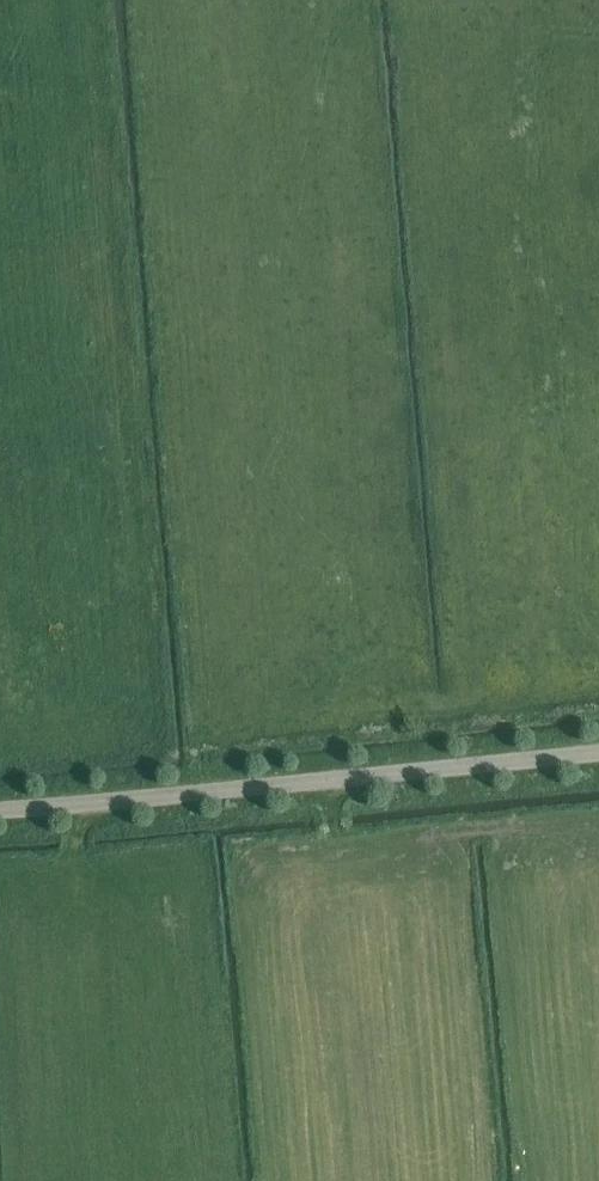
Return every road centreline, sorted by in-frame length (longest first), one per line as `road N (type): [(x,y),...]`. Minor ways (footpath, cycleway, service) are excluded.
road 1 (unclassified): [(0,811),(598,752)]

